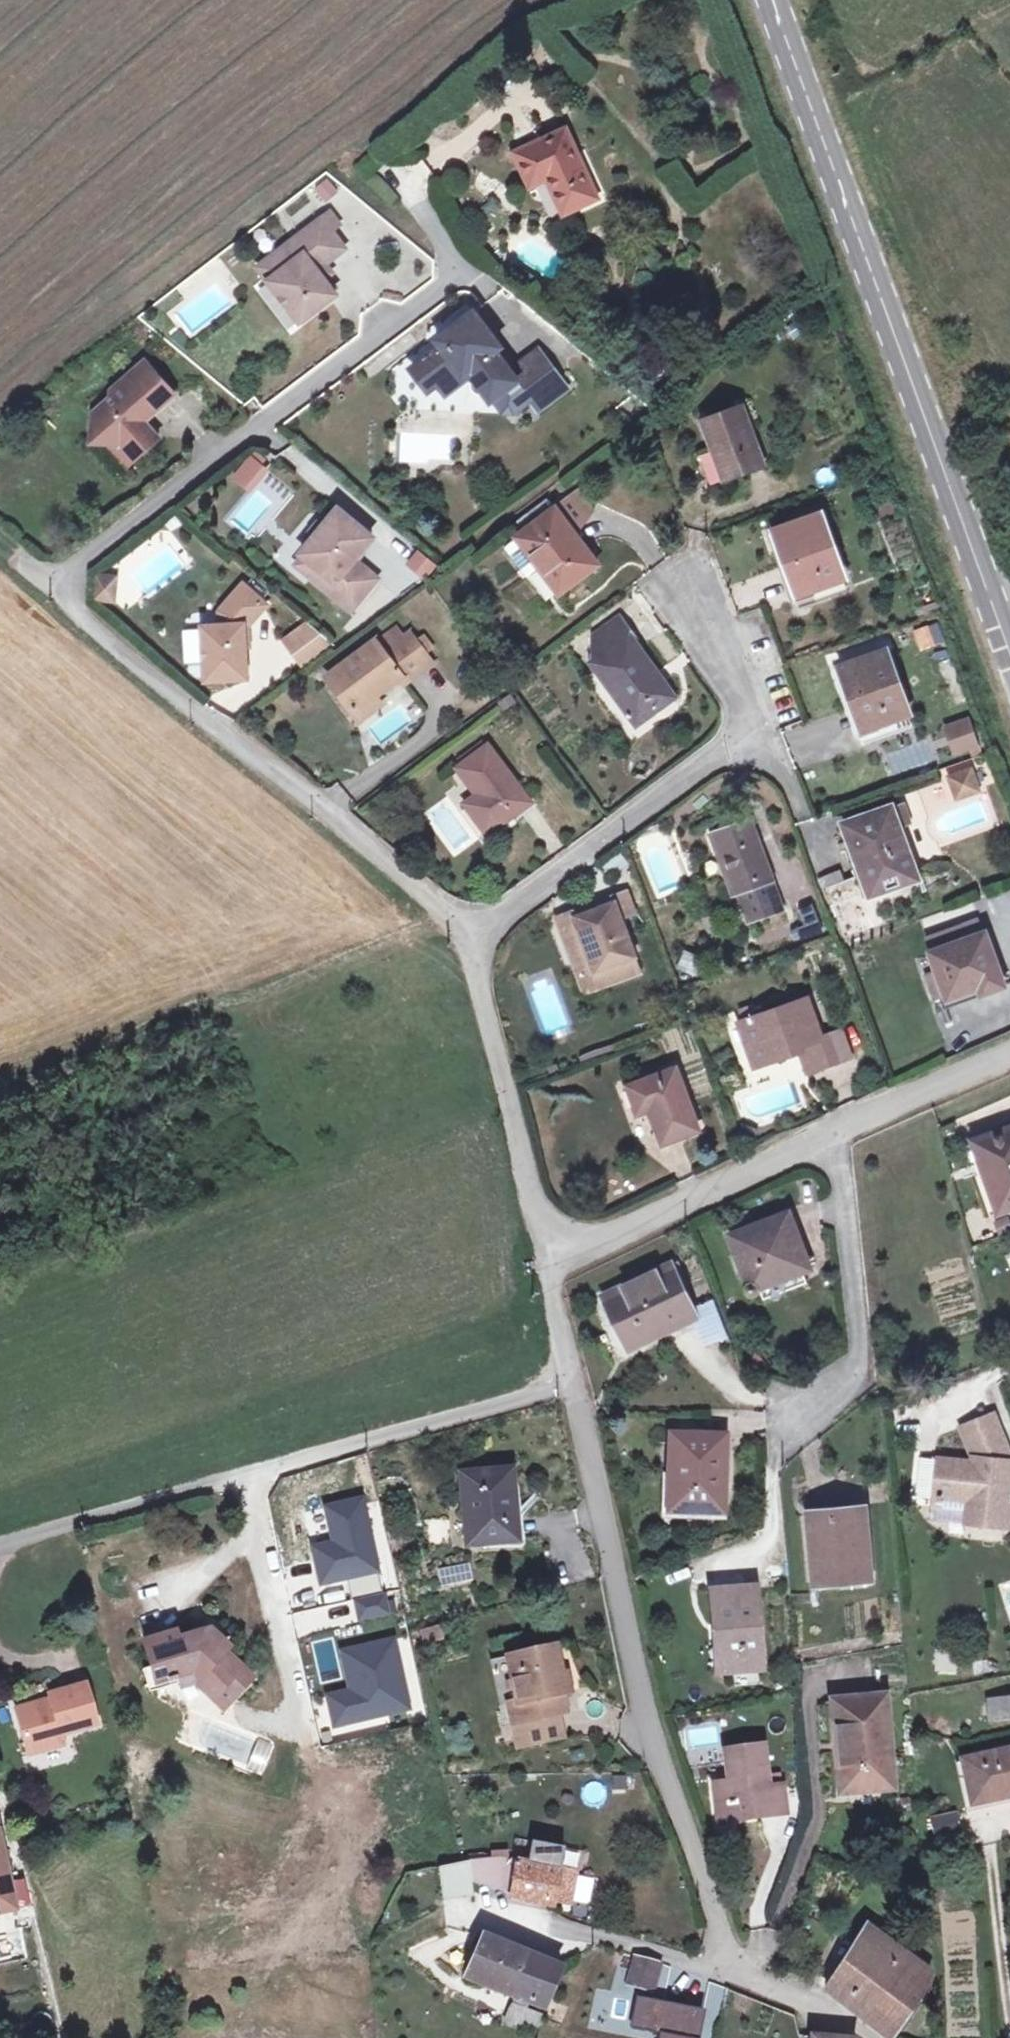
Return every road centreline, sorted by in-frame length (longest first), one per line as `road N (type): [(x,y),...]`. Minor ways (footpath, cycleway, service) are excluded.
road 1 (residential): [(476,941),(46,584),(459,272),(423,204)]
road 2 (residential): [(873,2037),(714,1962),(696,1859),(652,1731),(573,1386)]
road 3 (secondary): [(771,0),(1009,652)]
road 4 (residential): [(573,1386),(309,1465),(0,1544)]
road 5 (residential): [(476,941),(756,724),(676,560)]
road 6 (track): [(405,881),(286,960),(88,1062),(0,1093)]
road 7 (residential): [(784,1434),(862,1367),(839,1132)]
road 8 (residential): [(550,1265),(476,941)]
road 9 (residential): [(550,1265),(839,1132)]
road 10 (residential): [(839,1132),(1009,1052)]
road 11 (residential): [(573,1386),(550,1265)]

